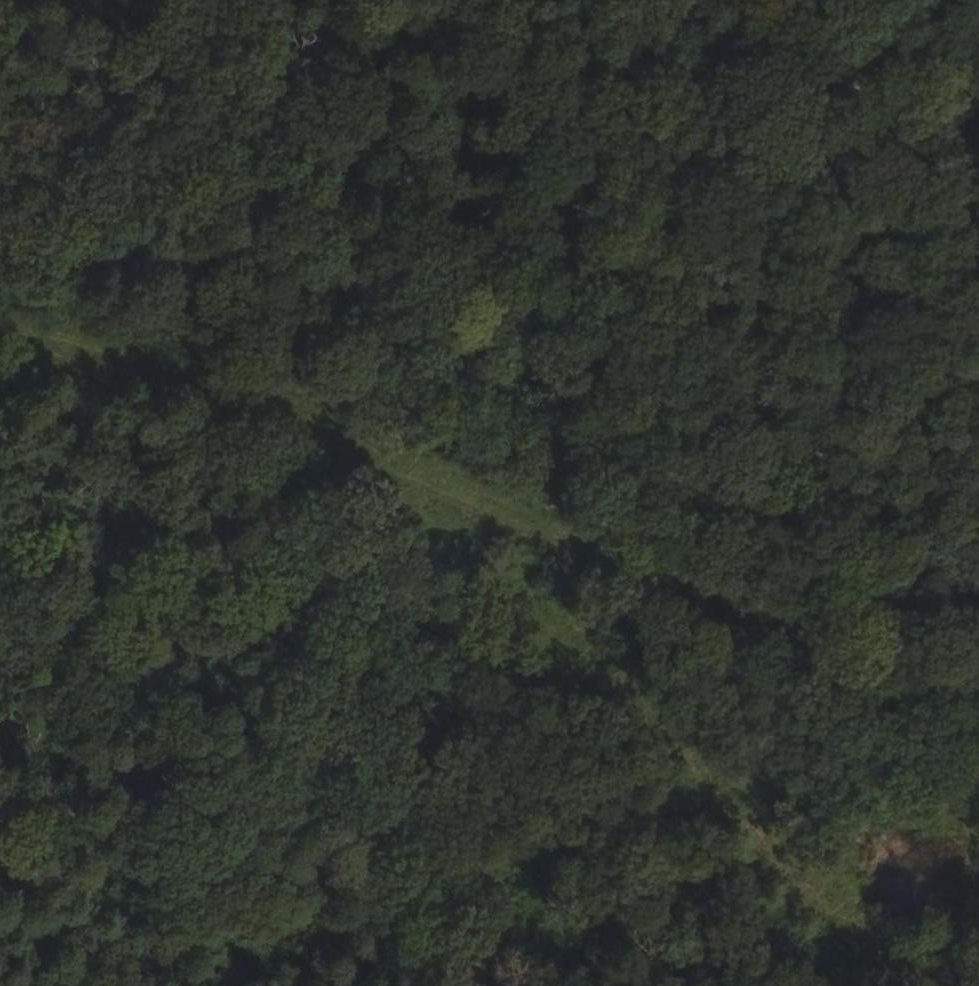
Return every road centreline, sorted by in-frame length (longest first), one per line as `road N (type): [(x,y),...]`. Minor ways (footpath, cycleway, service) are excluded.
road 1 (track): [(883,985),(306,418),(0,332)]

